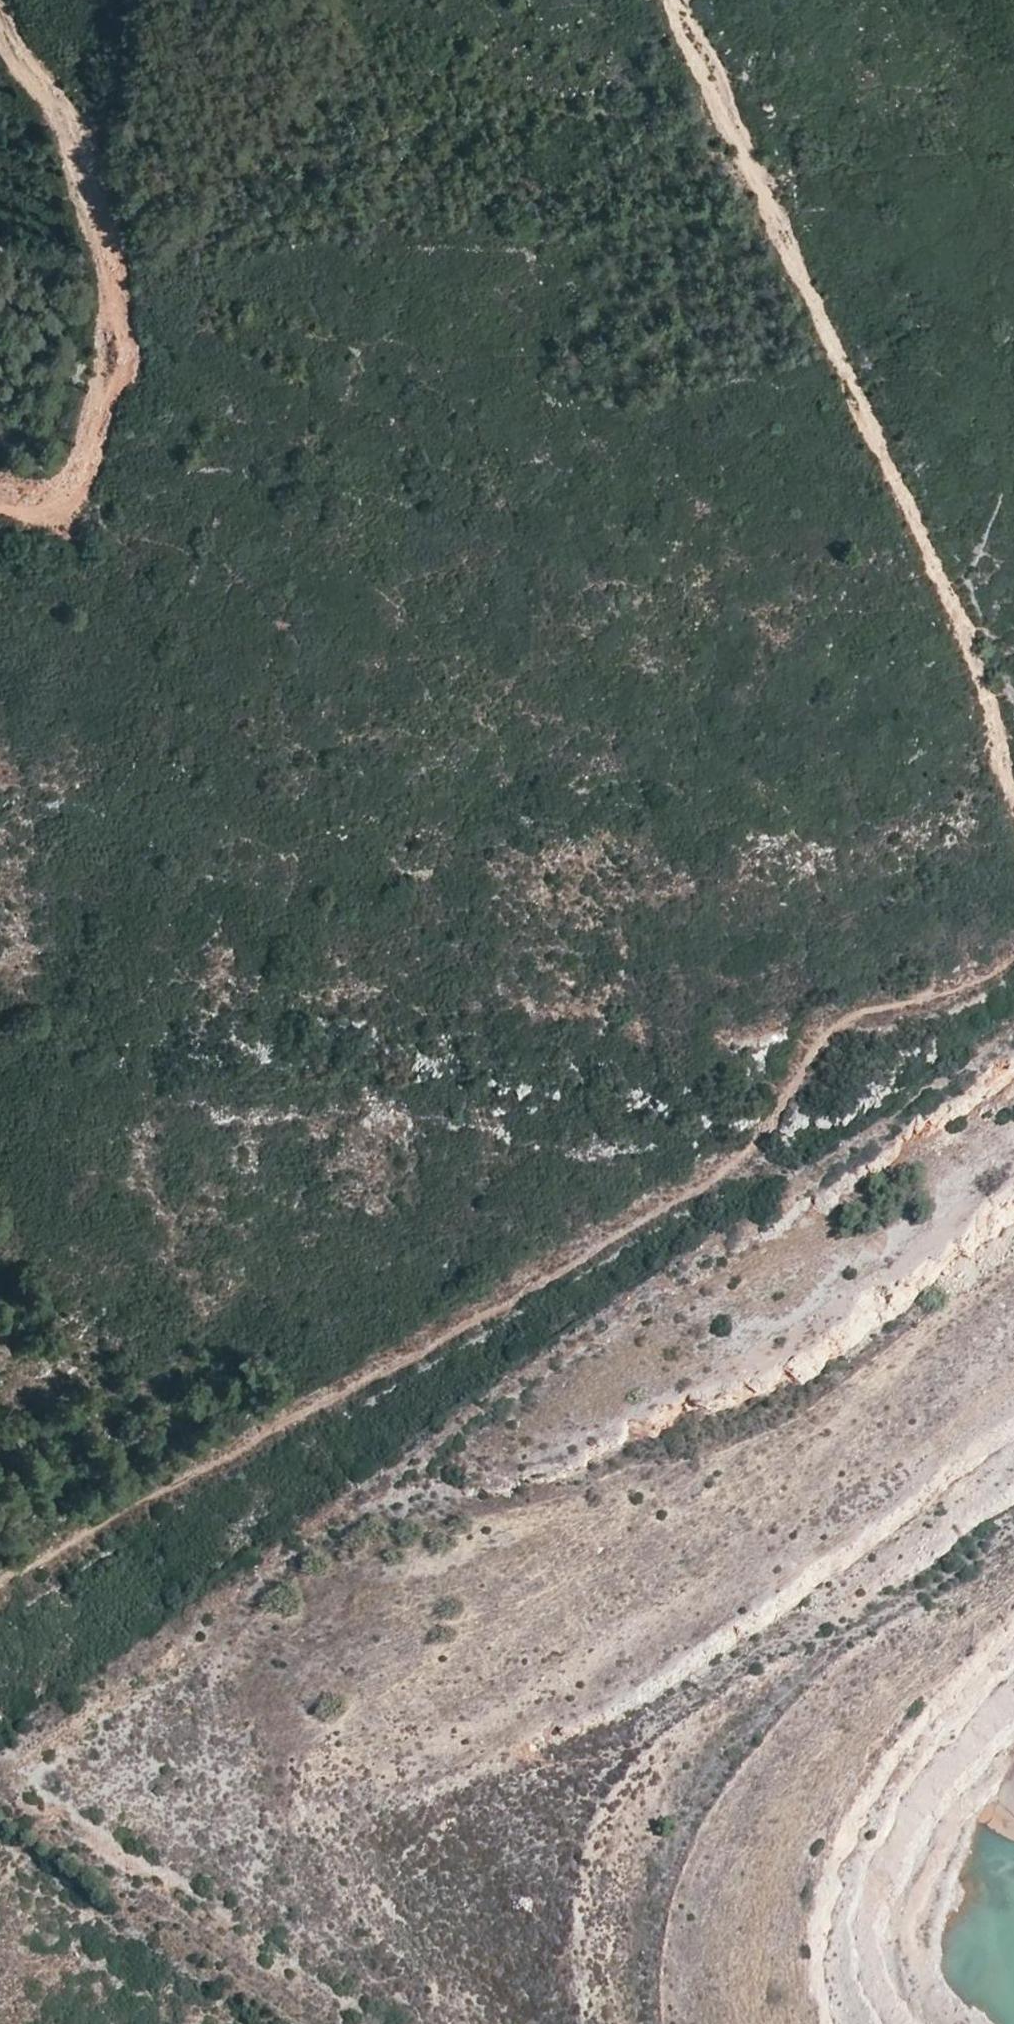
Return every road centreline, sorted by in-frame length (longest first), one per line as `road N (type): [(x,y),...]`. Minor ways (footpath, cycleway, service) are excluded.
road 1 (track): [(0,1593),(105,1517),(755,1174),(843,1036),(1013,983)]
road 2 (track): [(1013,786),(976,647),(849,383),(681,0)]
road 3 (track): [(0,501),(40,511),(66,496),(85,463),(115,314),(113,267),(63,123),(0,22)]

